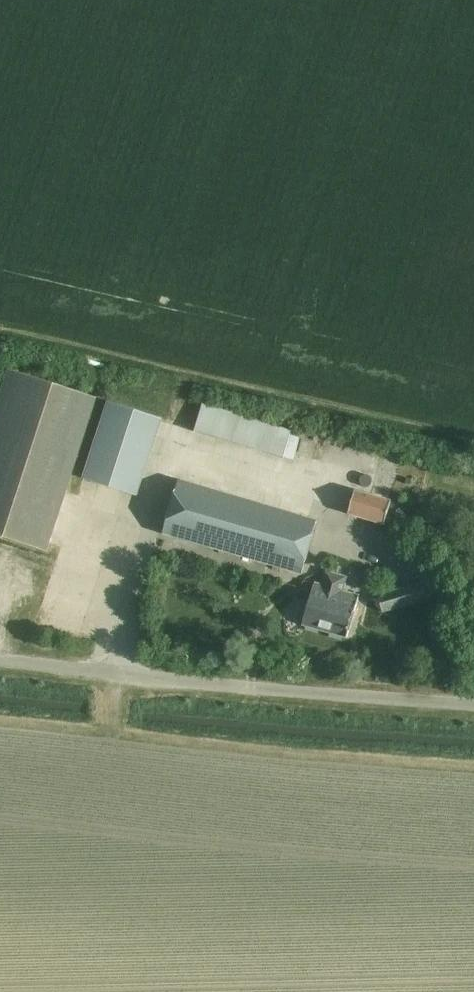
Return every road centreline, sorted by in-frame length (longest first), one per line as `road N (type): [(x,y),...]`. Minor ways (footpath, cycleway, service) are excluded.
road 1 (unclassified): [(473,706),(0,662)]

